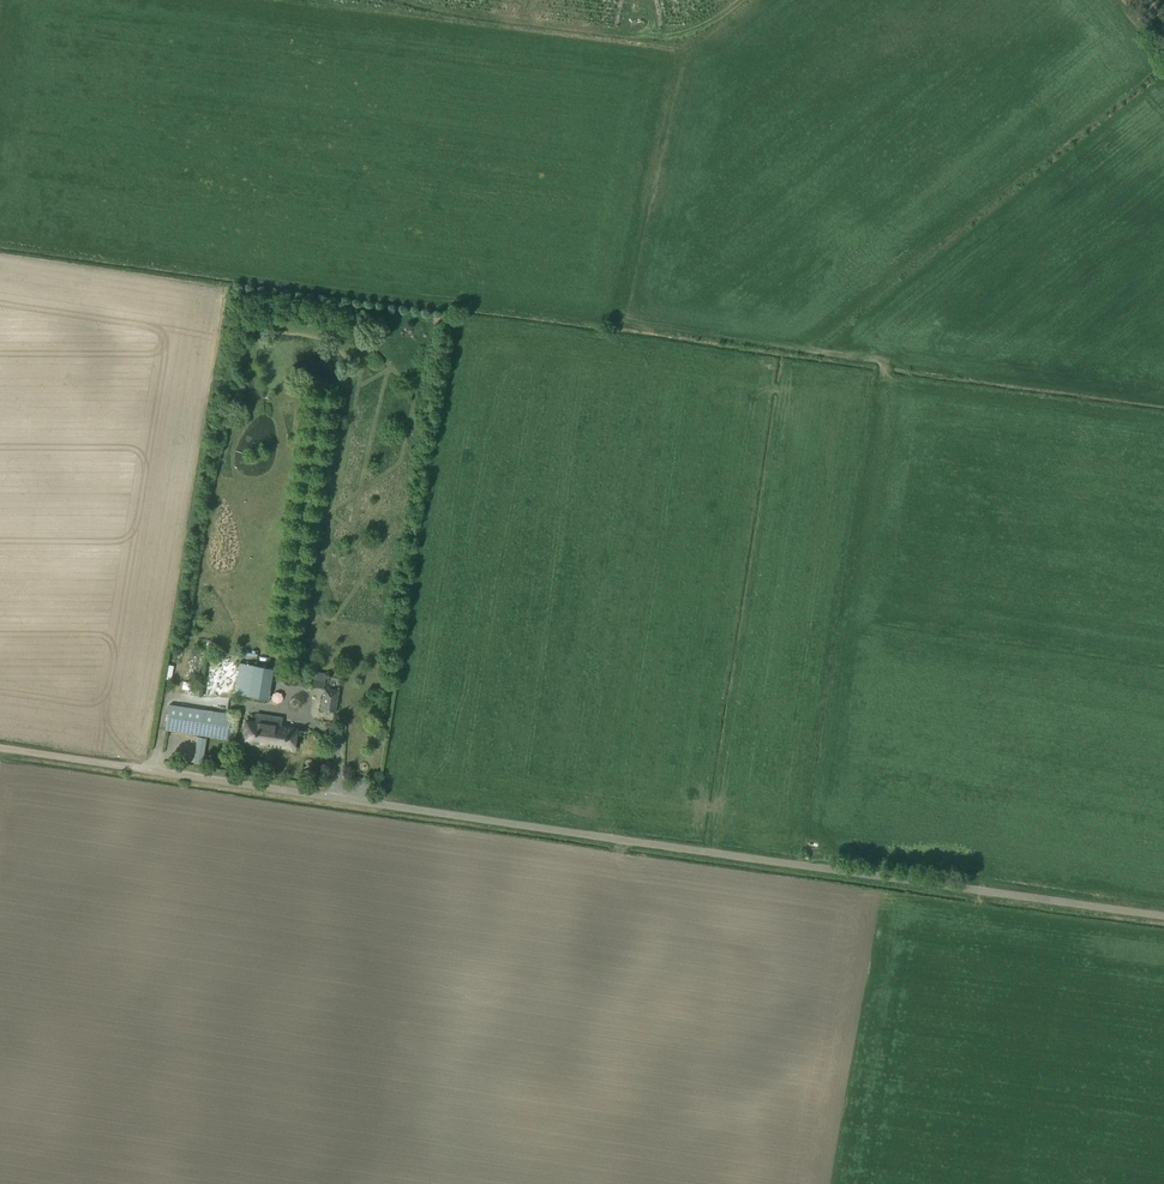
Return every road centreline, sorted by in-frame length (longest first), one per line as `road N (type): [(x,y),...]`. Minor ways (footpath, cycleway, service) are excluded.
road 1 (unclassified): [(1163,912),(0,743)]
road 2 (track): [(404,0),(641,34),(687,32),(741,0)]

